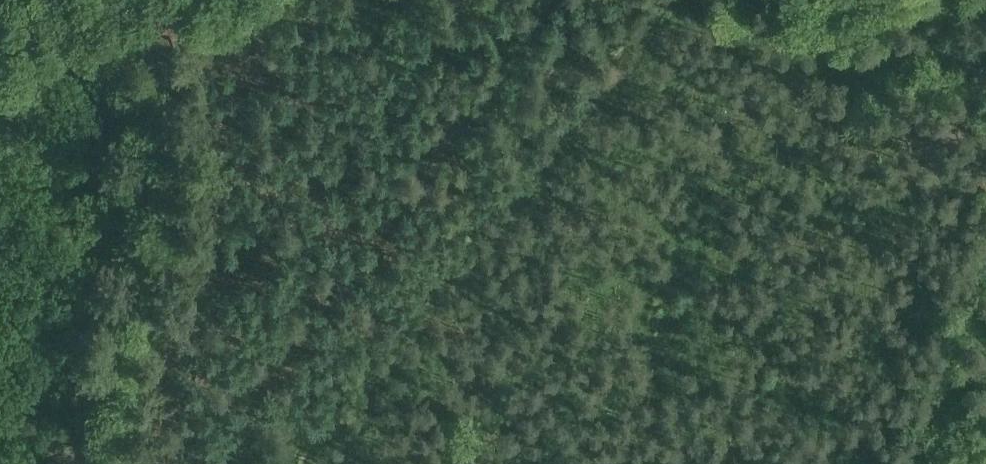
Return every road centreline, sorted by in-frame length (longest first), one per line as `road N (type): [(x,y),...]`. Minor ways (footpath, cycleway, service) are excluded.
road 1 (track): [(76,463),(108,380),(157,200),(156,112),(120,0)]
road 2 (track): [(917,463),(985,272)]

